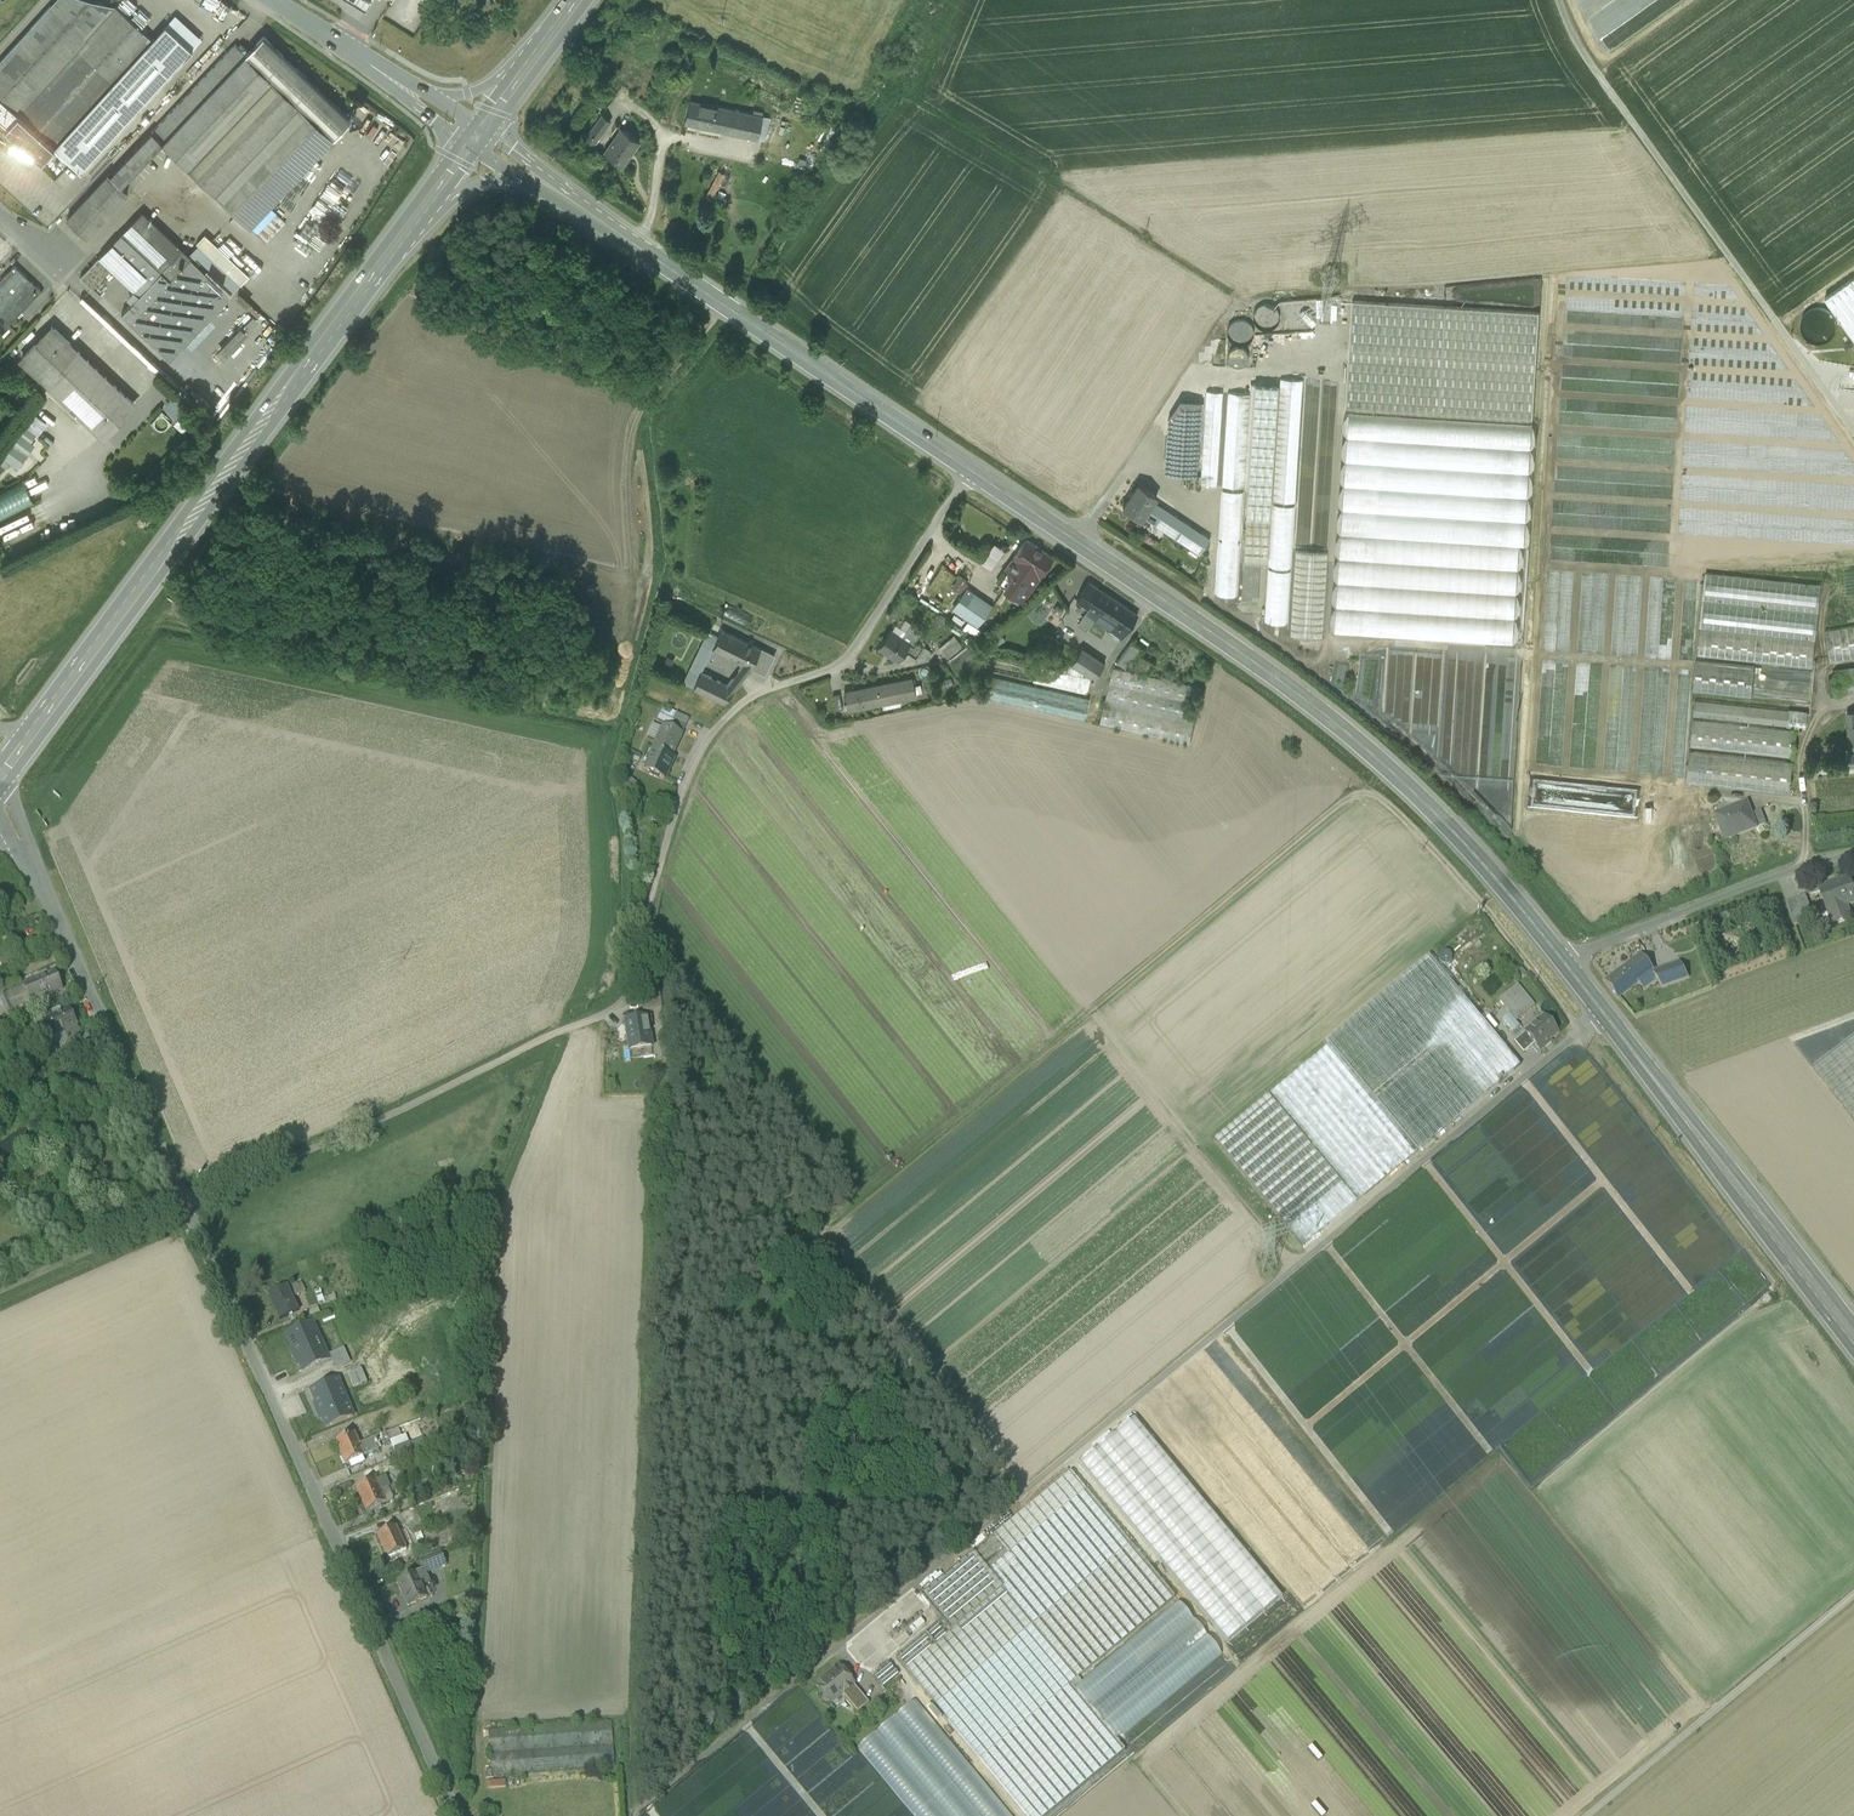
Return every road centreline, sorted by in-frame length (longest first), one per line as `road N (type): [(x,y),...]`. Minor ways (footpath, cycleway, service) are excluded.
road 1 (track): [(630,1815),(648,1398),(659,1369),(1338,805),(1365,795),(1397,814),(1485,908),(1579,1032)]
road 2 (track): [(1603,1013),(636,1815)]
road 3 (secondary): [(1853,1338),(1516,903),(1417,795),(1280,680),(971,471)]
road 4 (unclassified): [(187,1203),(607,1011),(628,992),(672,823),(700,750),(753,697),(843,660),(971,471)]
road 5 (unclassified): [(187,1203),(459,1815)]
road 6 (primary): [(43,721),(411,225)]
road 7 (secondary): [(971,471),(607,225)]
road 8 (unclassified): [(25,851),(187,1203)]
road 9 (track): [(1853,1593),(1586,1815)]
road 10 (track): [(724,304),(634,426),(631,587)]
road 11 (track): [(1806,865),(1806,744),(1827,707),(1850,701)]
road 12 (secondary): [(607,225),(483,128)]
road 13 (tertiary): [(351,50),(470,145)]
road 14 (primary): [(411,225),(471,184),(518,176)]

